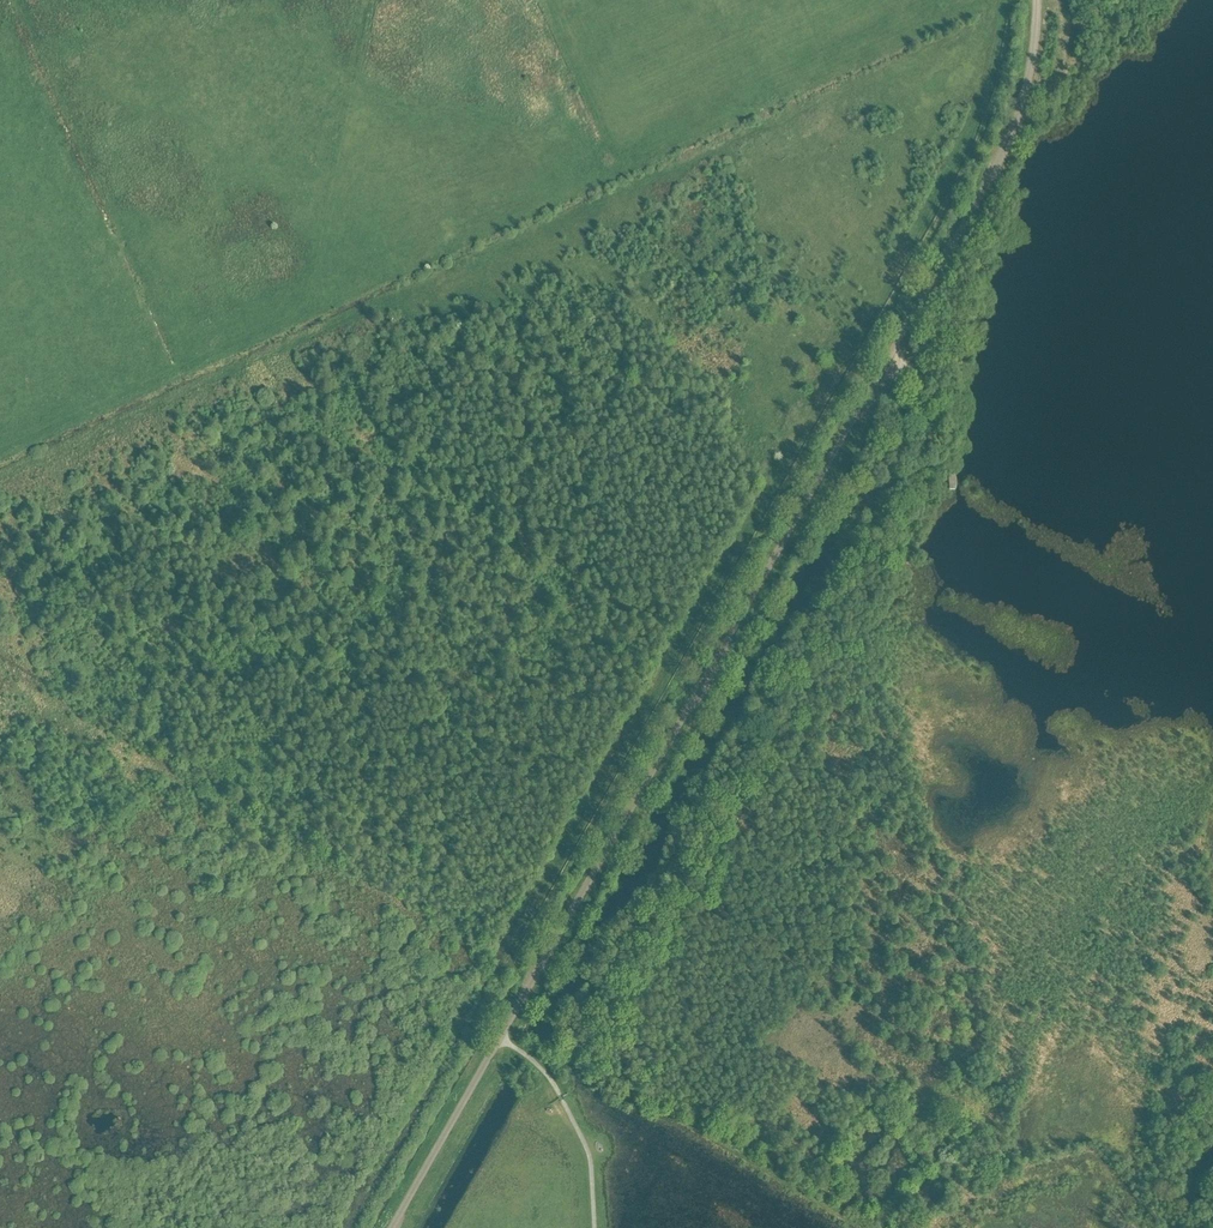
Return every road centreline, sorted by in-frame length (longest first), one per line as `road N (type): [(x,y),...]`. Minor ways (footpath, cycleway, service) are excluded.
road 1 (tertiary): [(395,1227),(985,187),(1028,83),(1037,0)]

